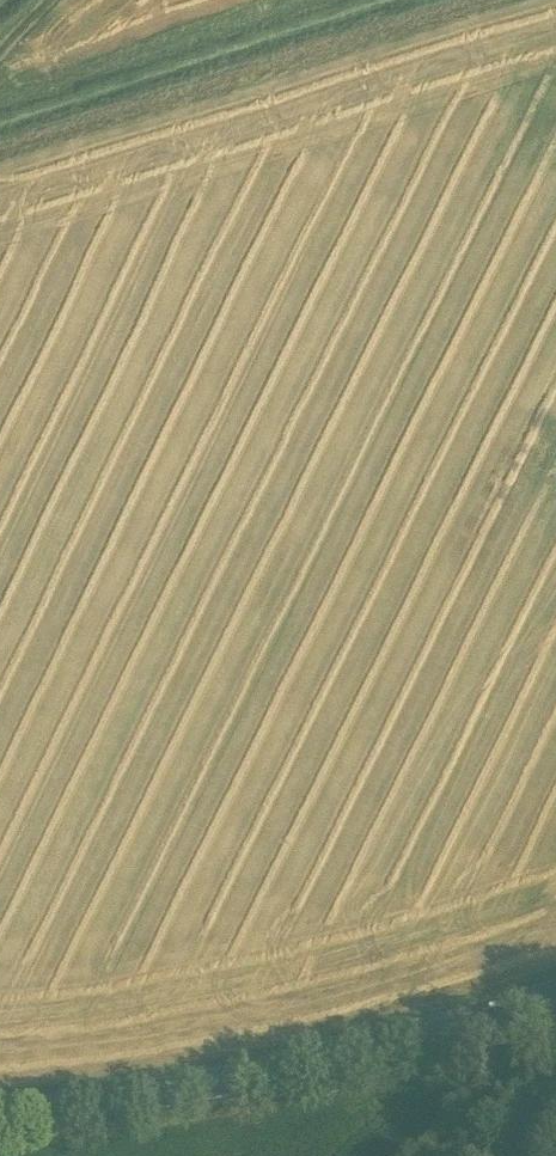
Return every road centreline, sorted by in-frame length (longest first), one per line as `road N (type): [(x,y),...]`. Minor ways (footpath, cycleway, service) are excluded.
road 1 (tertiary): [(0,1117),(199,1090),(555,994)]

